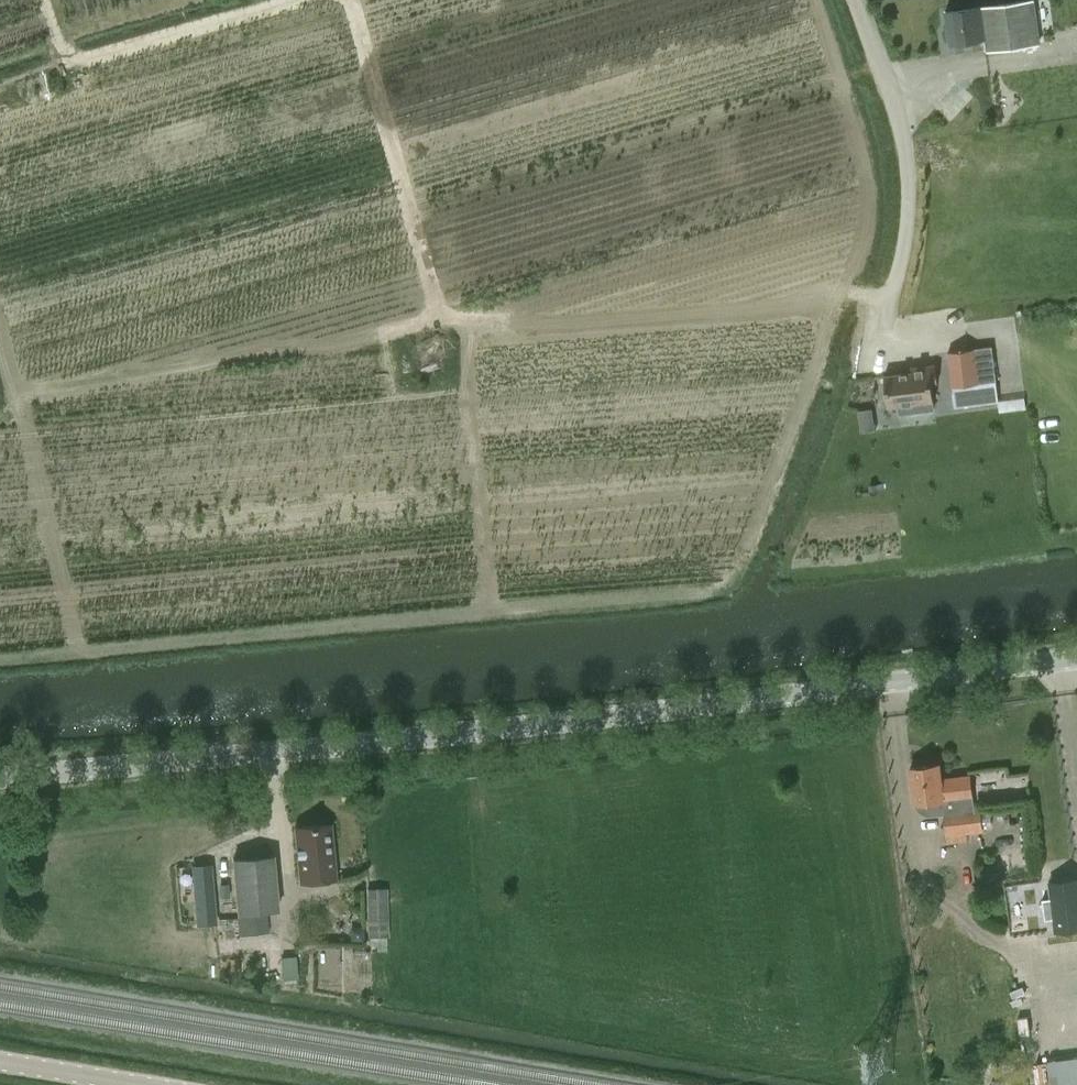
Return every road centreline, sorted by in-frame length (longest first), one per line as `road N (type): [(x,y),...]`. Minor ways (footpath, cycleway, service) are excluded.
road 1 (unclassified): [(1076,658),(344,747),(0,778)]
road 2 (residential): [(883,331),(910,189),(901,116),(854,0)]
road 3 (unclassified): [(141,1084),(0,1062)]

